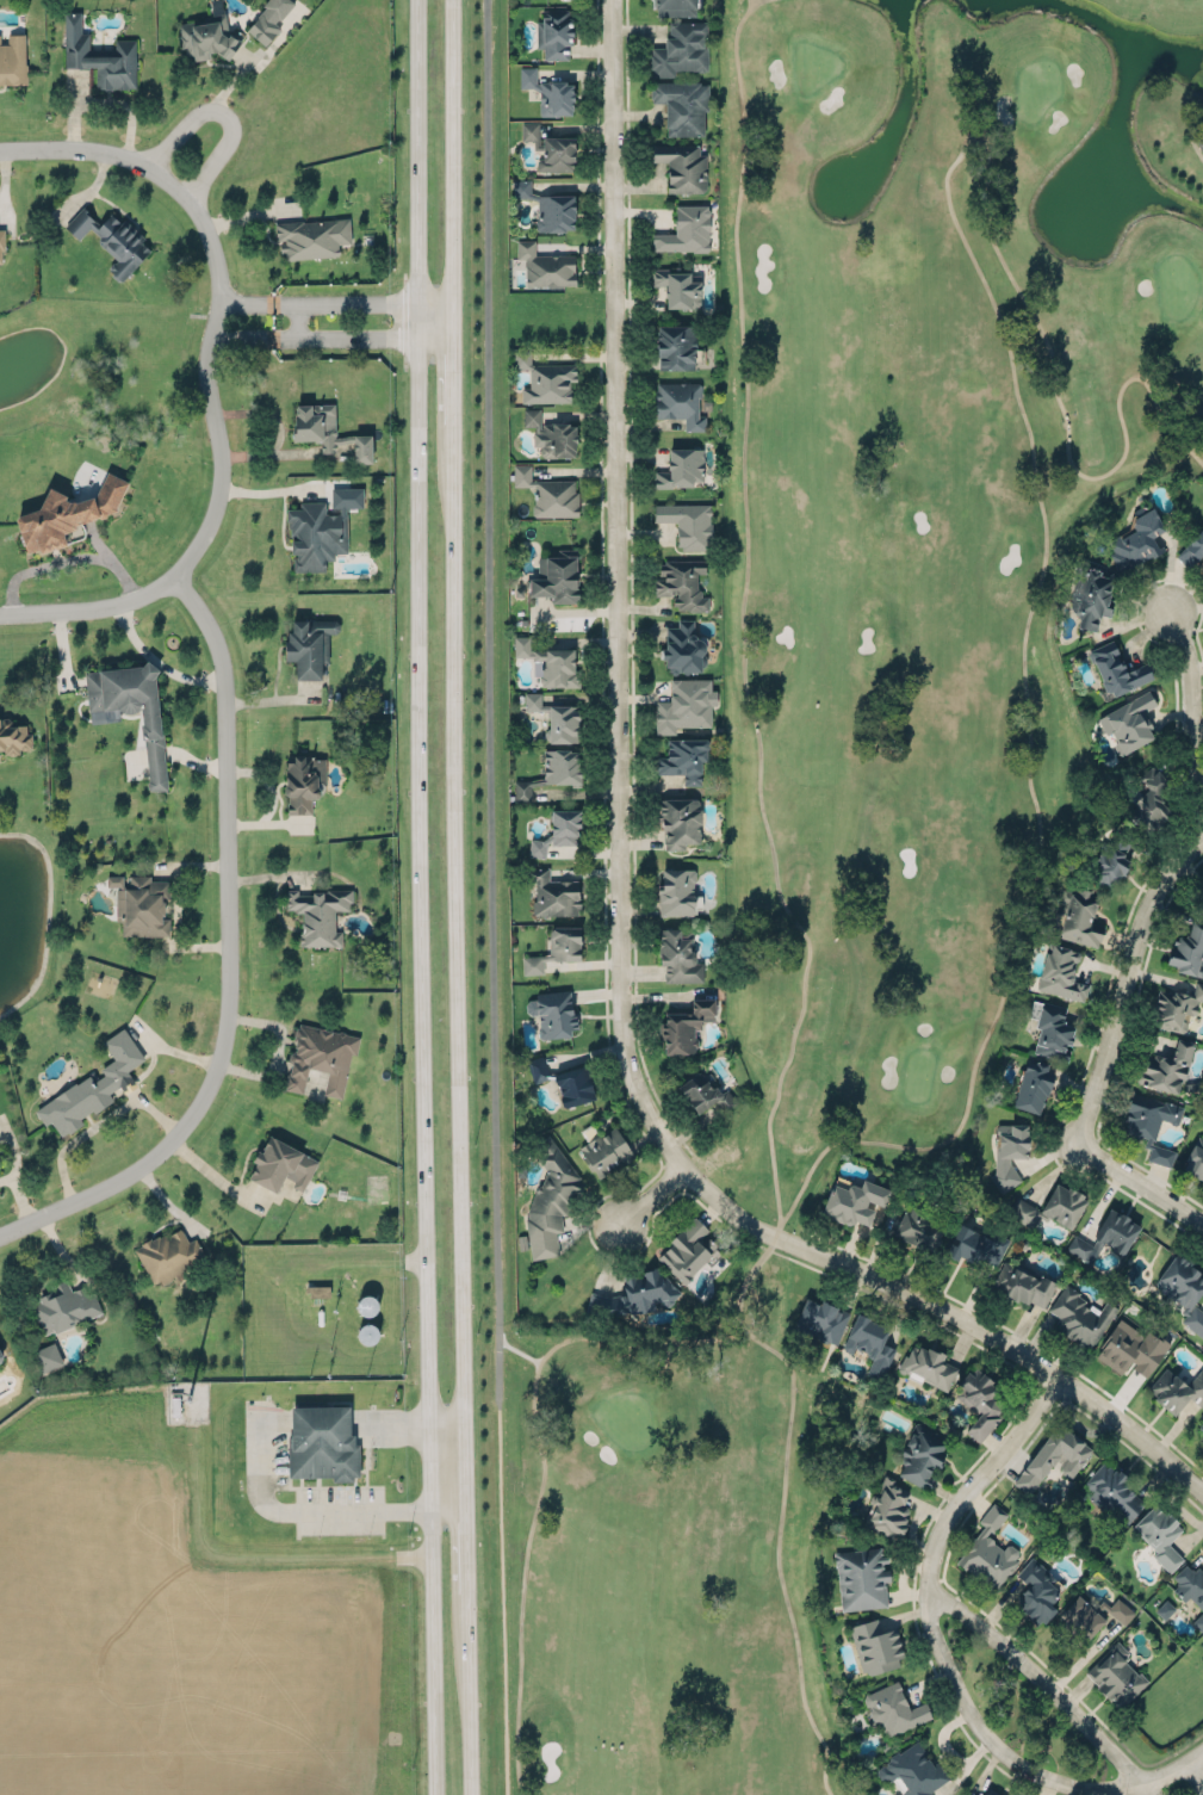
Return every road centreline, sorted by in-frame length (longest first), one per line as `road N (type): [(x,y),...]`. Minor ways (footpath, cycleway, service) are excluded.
road 1 (residential): [(1202,1490),(1007,1336),(907,1283),(745,1223),(687,1169),(635,1088),(619,999),(612,0)]
road 2 (secondary): [(418,0),(417,688),(430,1502)]
road 3 (secondary): [(467,1454),(453,417)]
road 4 (residential): [(0,1235),(104,1190),(161,1155),(218,1069),(229,1011),(227,673),(213,627),(178,576)]
road 5 (residential): [(1202,1224),(1074,1141),(1149,902),(1202,838)]
road 6 (residential): [(178,576),(201,541),(219,487),(206,389),(215,260),(197,211),(153,162)]
road 7 (residential): [(926,1585),(930,1624),(957,1691),(1006,1754),(1085,1788),(1142,1782)]
road 8 (secondary): [(452,303),(453,0)]
road 9 (residential): [(1142,1782),(1019,1658),(926,1585)]
road 10 (secondary): [(430,1502),(432,1794)]
road 11 (residential): [(926,1585),(944,1521),(1059,1375)]
road 12 (secondary): [(473,1794),(469,1584)]
road 13 (residential): [(153,162),(198,113),(224,111),(228,140),(185,196)]
road 14 (residential): [(0,615),(100,609),(142,599),(178,576)]
road 15 (residential): [(1202,786),(1192,753),(1190,671),(1168,608)]
road 16 (residential): [(272,338),(453,336)]
road 17 (residential): [(452,303),(273,301)]
road 18 (residential): [(153,162),(0,153)]
road 19 (secondary): [(469,1584),(467,1454)]

